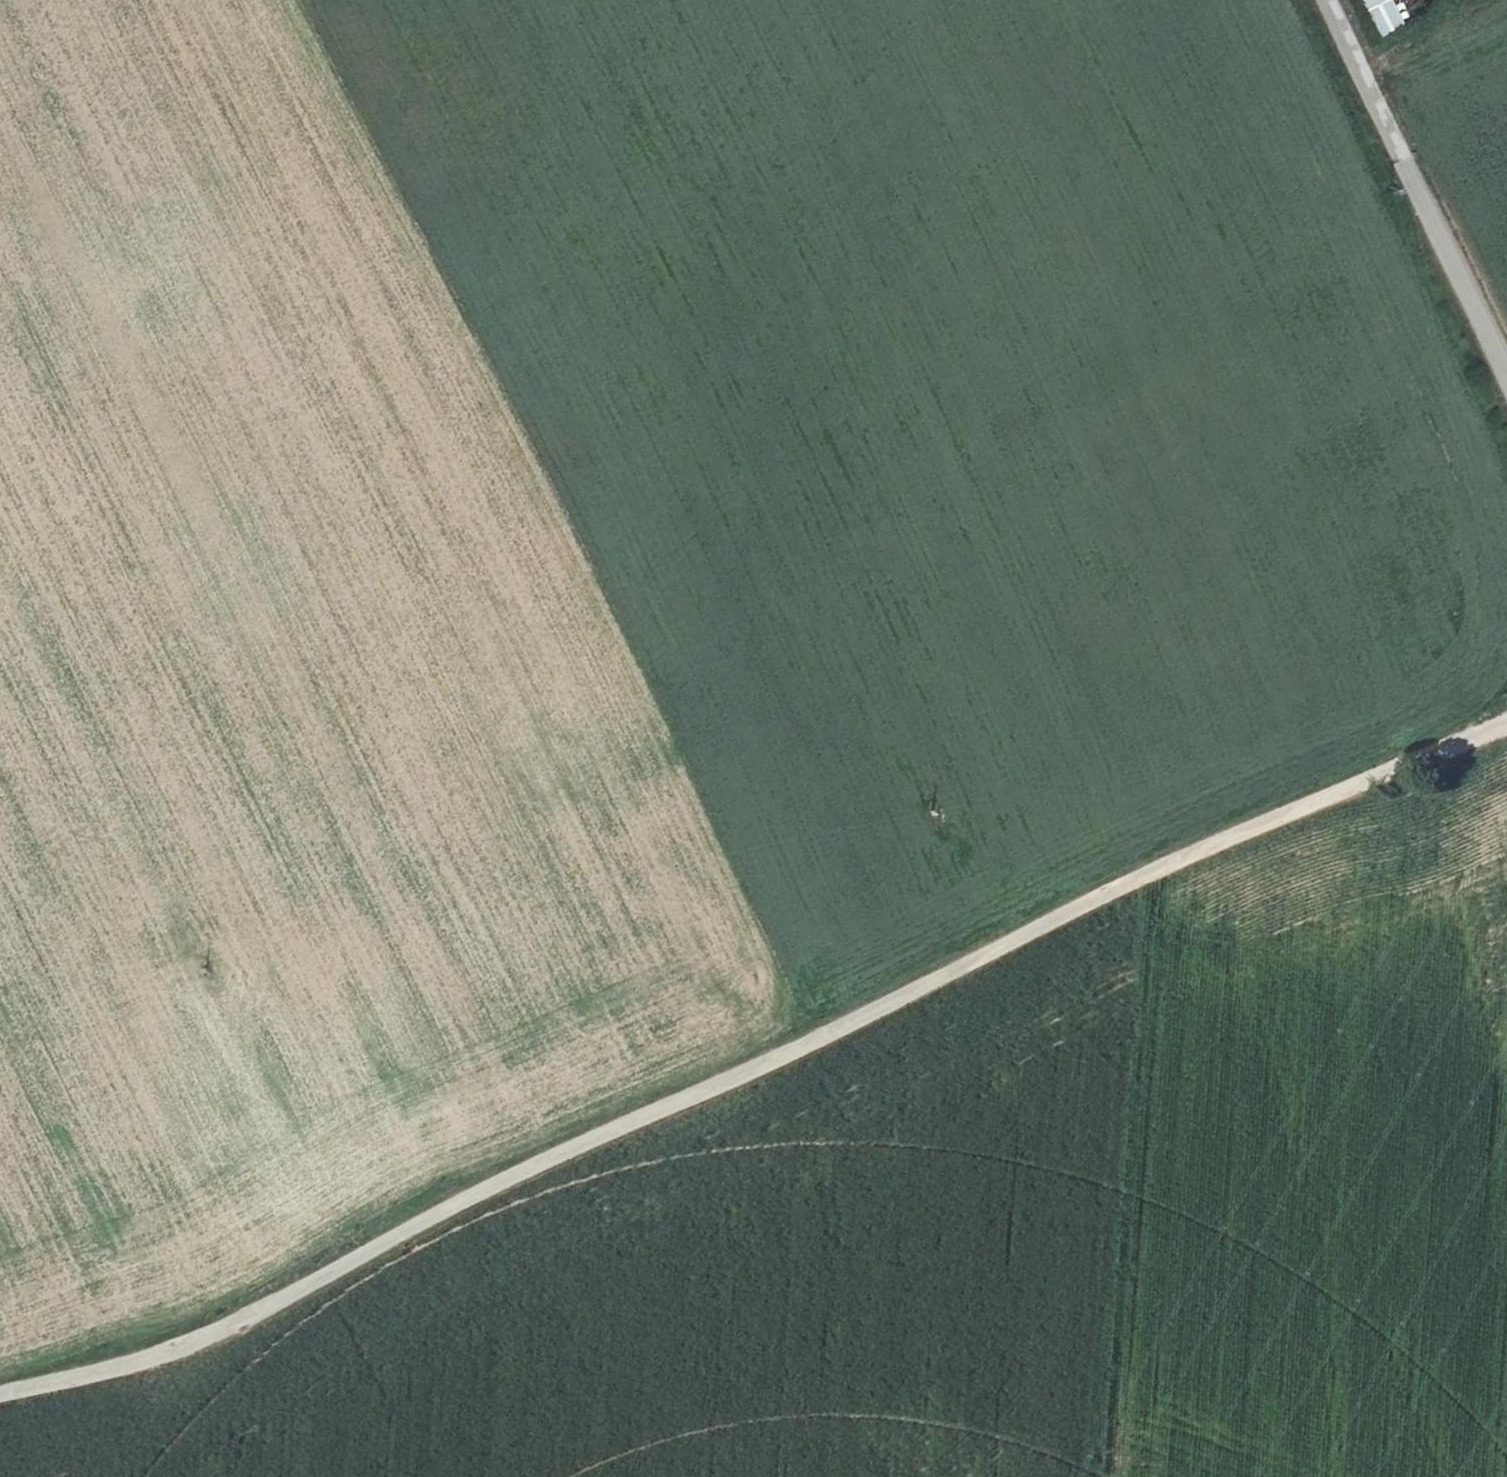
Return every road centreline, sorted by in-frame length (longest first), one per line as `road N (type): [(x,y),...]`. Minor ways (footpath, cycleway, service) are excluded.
road 1 (unclassified): [(1506,725),(1166,865),(846,1029),(466,1195),(214,1333),(116,1367),(0,1393)]
road 2 (unclassified): [(1506,373),(1326,0)]

